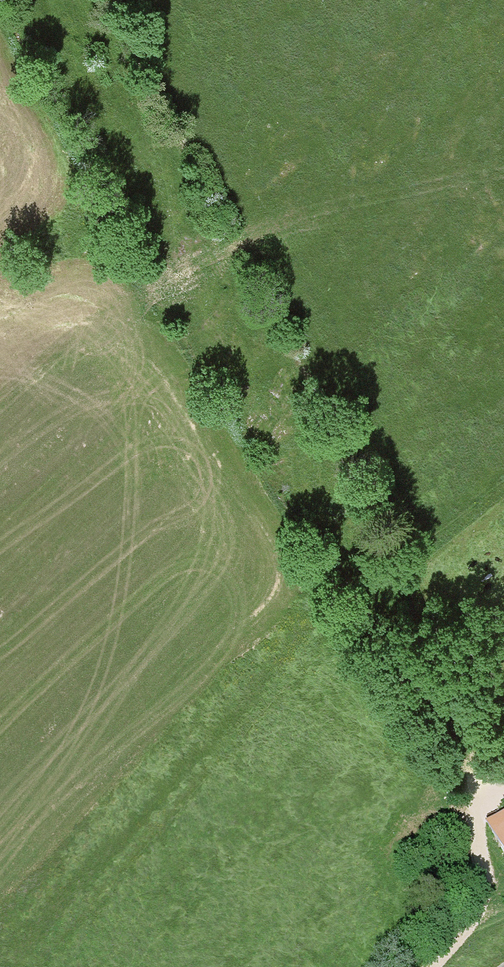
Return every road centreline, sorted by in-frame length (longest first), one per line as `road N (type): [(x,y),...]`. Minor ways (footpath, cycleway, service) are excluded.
road 1 (track): [(85,0),(164,157),(192,282),(272,450),(373,582),(474,786),(480,887),(459,938),(434,966)]
road 2 (track): [(21,966),(373,582)]
road 3 (track): [(503,176),(407,191),(188,264)]
road 4 (track): [(503,494),(373,582)]

